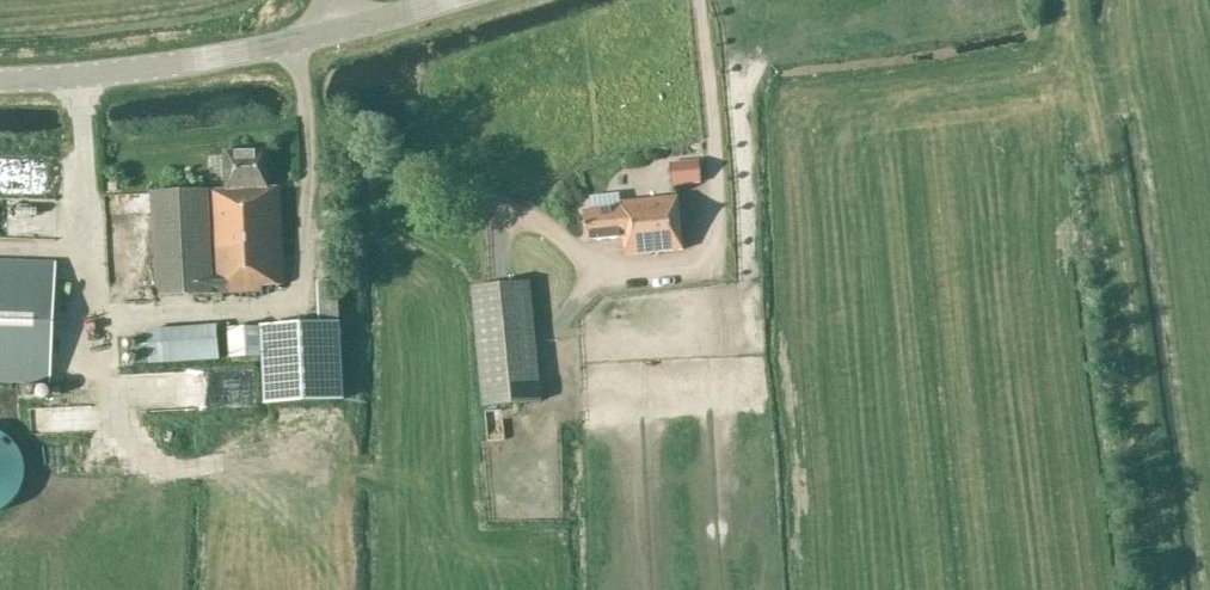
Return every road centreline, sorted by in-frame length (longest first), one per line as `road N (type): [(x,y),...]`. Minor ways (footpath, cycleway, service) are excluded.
road 1 (track): [(1072,0),(1115,213),(1168,589)]
road 2 (tertiary): [(340,34),(87,80),(0,86)]

